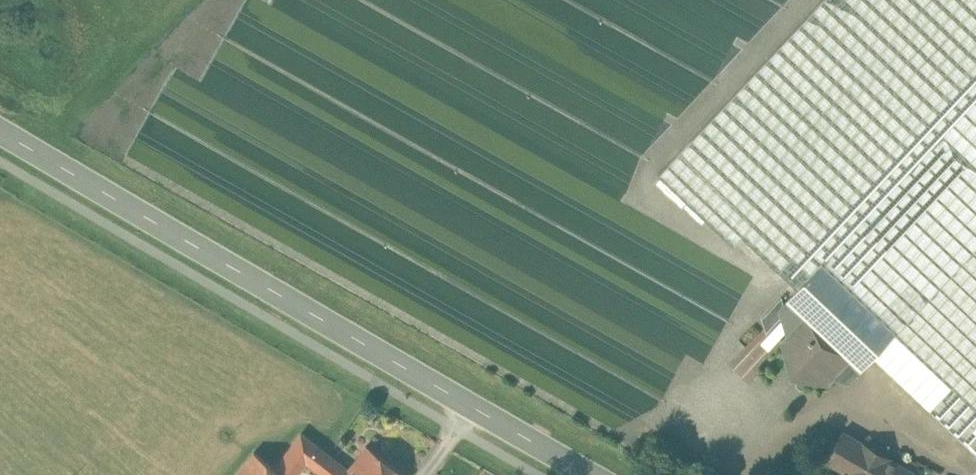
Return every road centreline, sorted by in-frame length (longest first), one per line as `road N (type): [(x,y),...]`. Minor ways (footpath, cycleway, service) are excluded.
road 1 (secondary): [(595,474),(0,127)]

